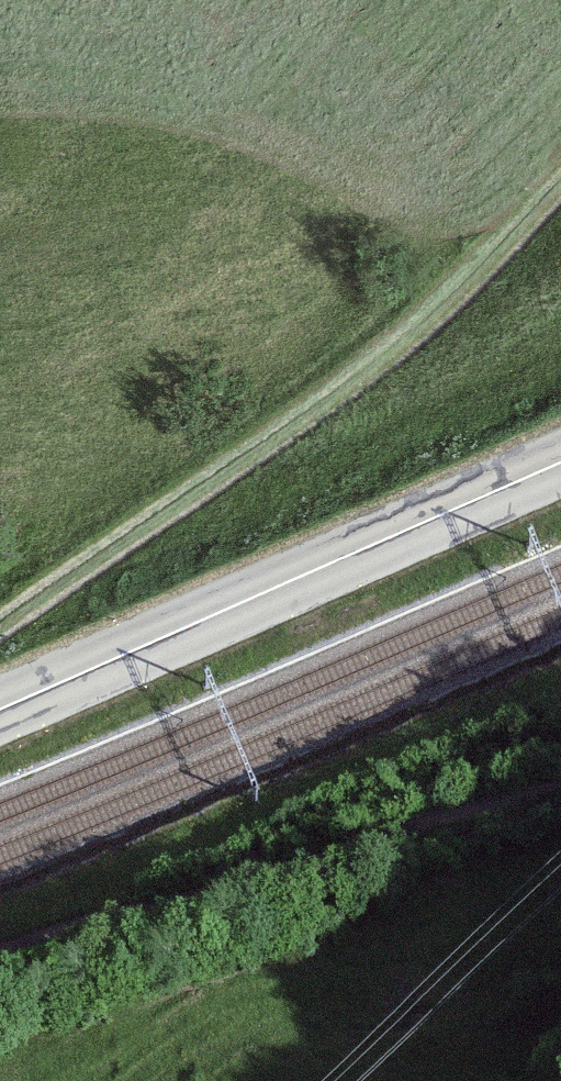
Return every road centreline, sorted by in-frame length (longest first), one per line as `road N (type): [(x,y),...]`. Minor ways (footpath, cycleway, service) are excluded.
road 1 (track): [(0,627),(396,349),(560,191)]
road 2 (primary): [(0,709),(560,462)]

